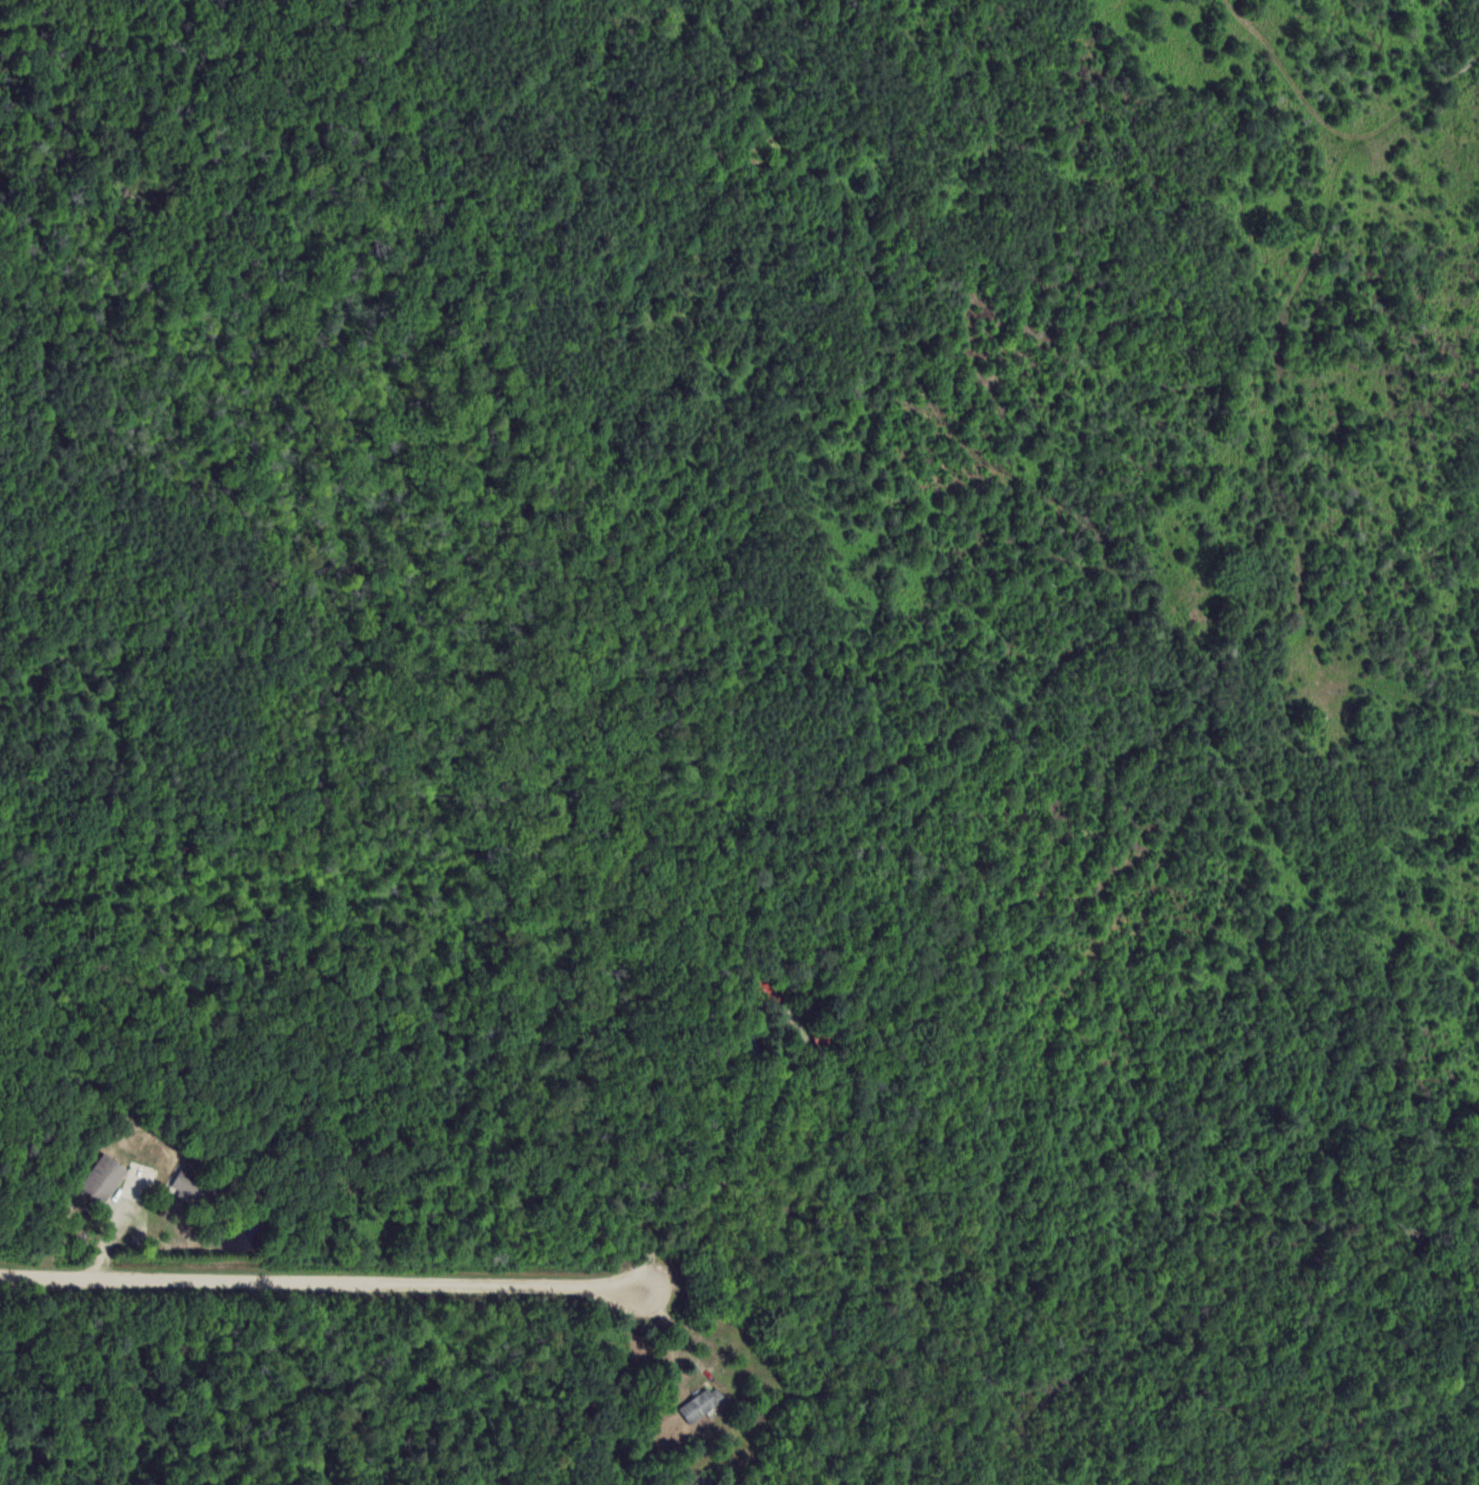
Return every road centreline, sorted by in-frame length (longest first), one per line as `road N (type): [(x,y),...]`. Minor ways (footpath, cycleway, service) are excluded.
road 1 (residential): [(680,1286),(0,1277)]

